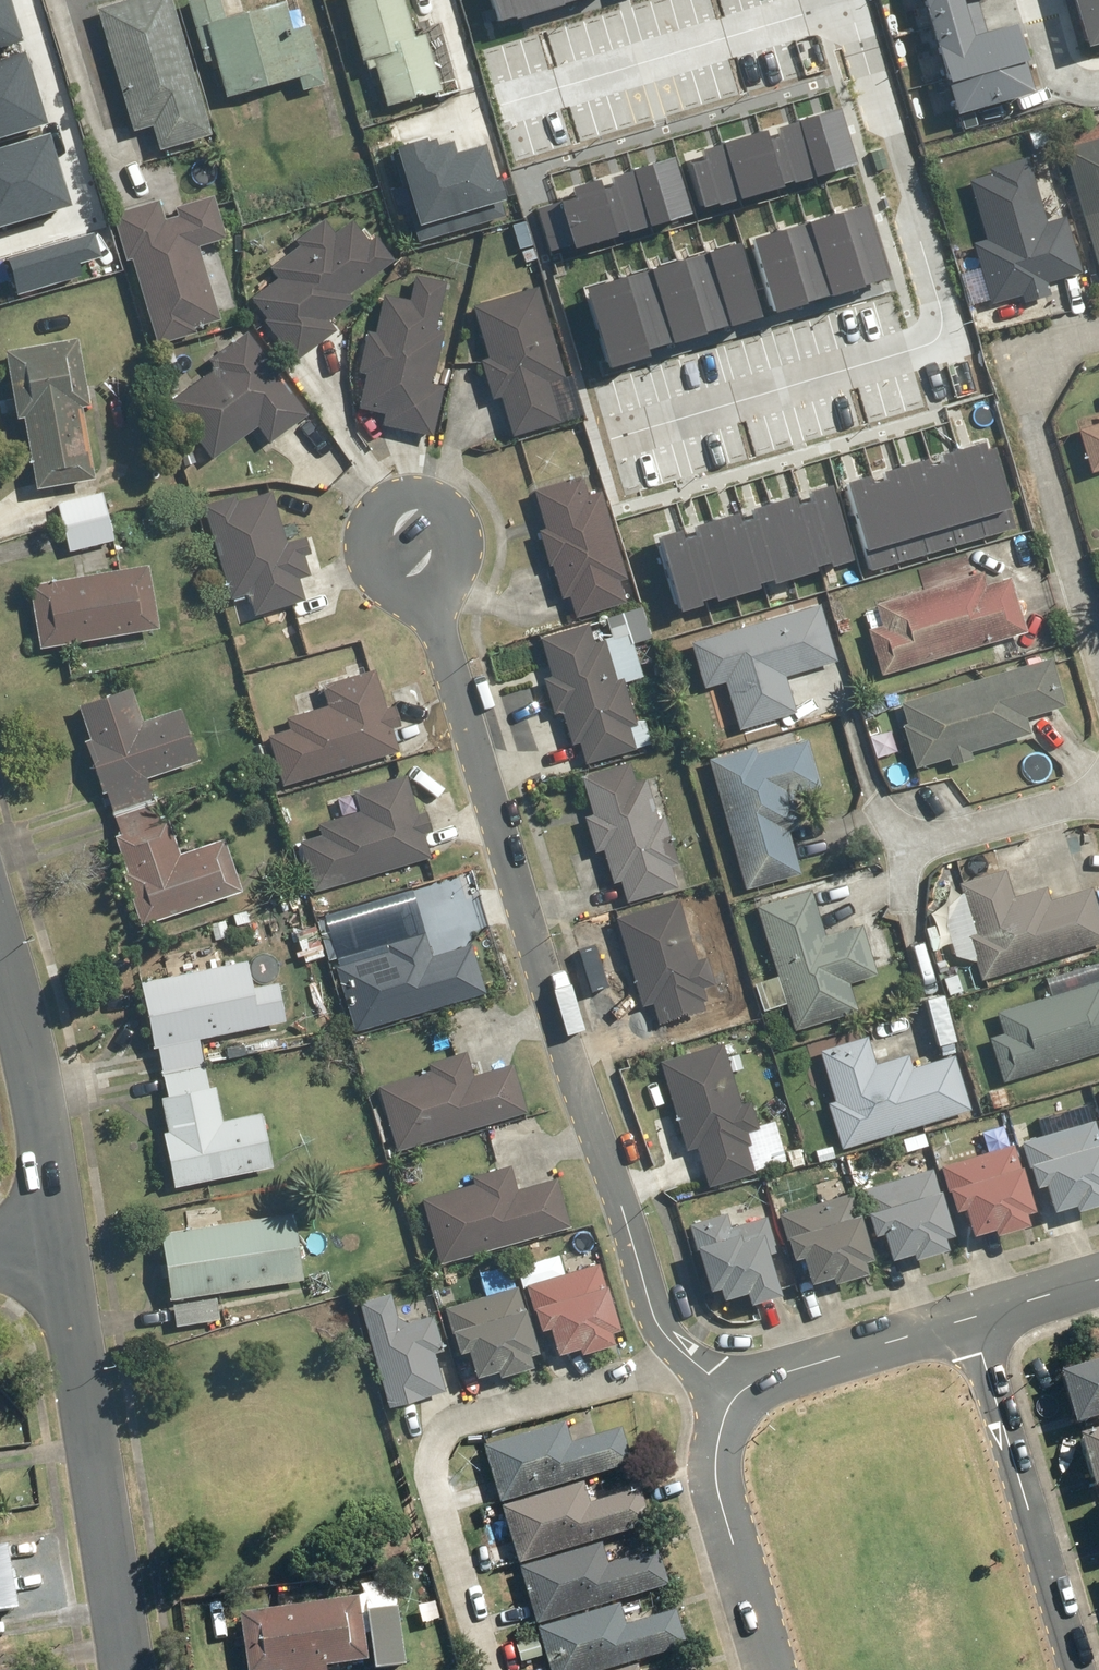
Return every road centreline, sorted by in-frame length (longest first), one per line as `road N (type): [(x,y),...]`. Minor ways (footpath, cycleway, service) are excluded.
road 1 (residential): [(416,537),(637,1247),(652,1320),(731,1404)]
road 2 (residential): [(851,5),(941,331),(932,345),(624,435)]
road 3 (residential): [(127,1669),(61,1244)]
road 4 (residential): [(1084,1669),(976,1316)]
road 5 (residential): [(1098,651),(1035,441),(1041,396),(1059,362),(1098,335)]
road 6 (residential): [(522,94),(851,5)]
road 7 (residential): [(61,1244),(35,1073),(0,935)]
road 8 (residential): [(772,1669),(717,1486),(714,1445),(731,1404)]
road 9 (residential): [(731,1404),(751,1385),(976,1316)]
road 10 (residential): [(1014,0),(1019,65),(1034,85),(1061,98),(1098,87)]
road 11 (residential): [(976,1316),(1098,1274)]

